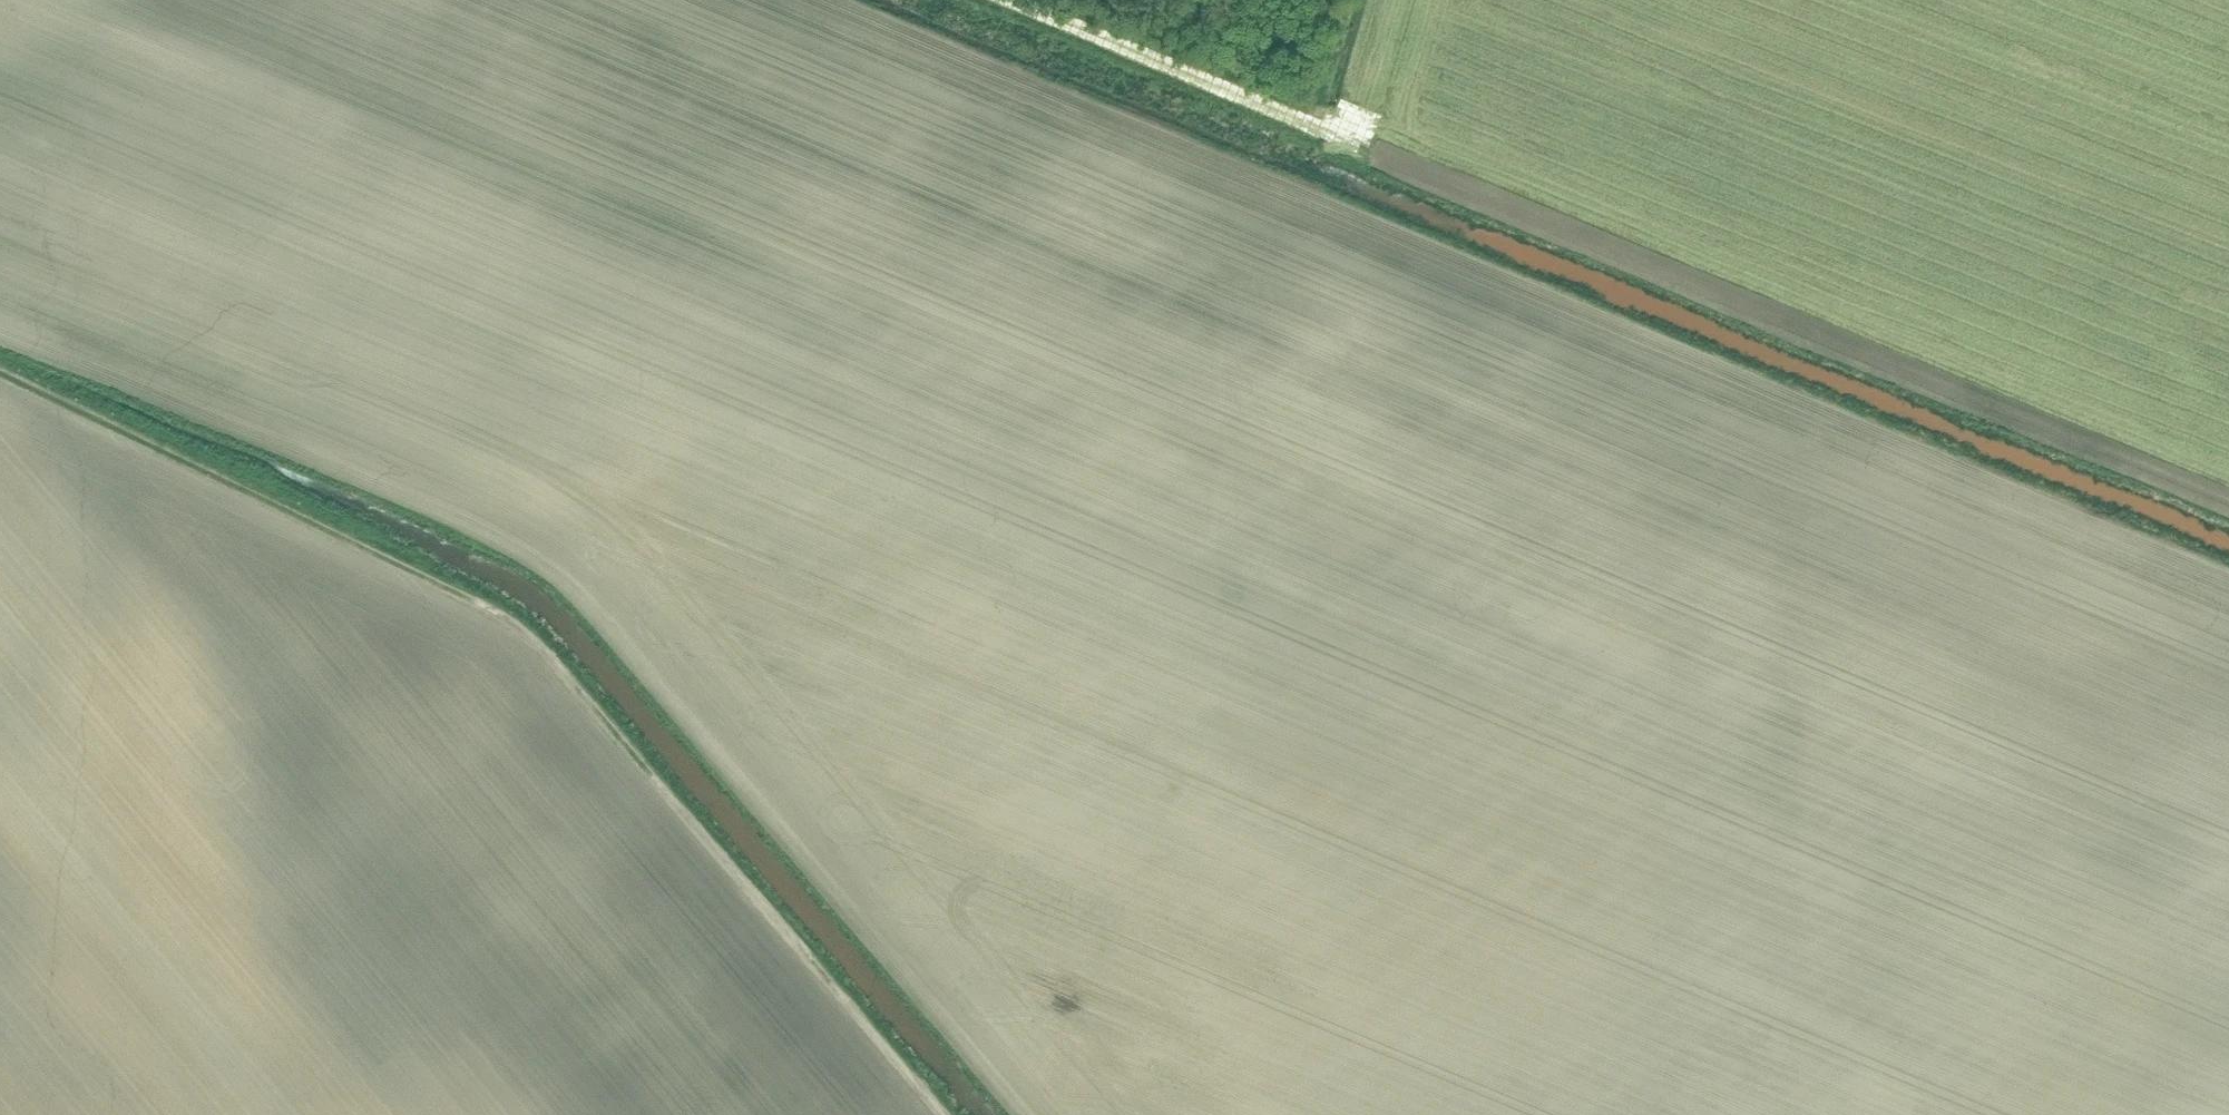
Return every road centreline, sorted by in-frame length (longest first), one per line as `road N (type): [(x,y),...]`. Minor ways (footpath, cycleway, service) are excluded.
road 1 (track): [(1010,0),(1305,121)]

